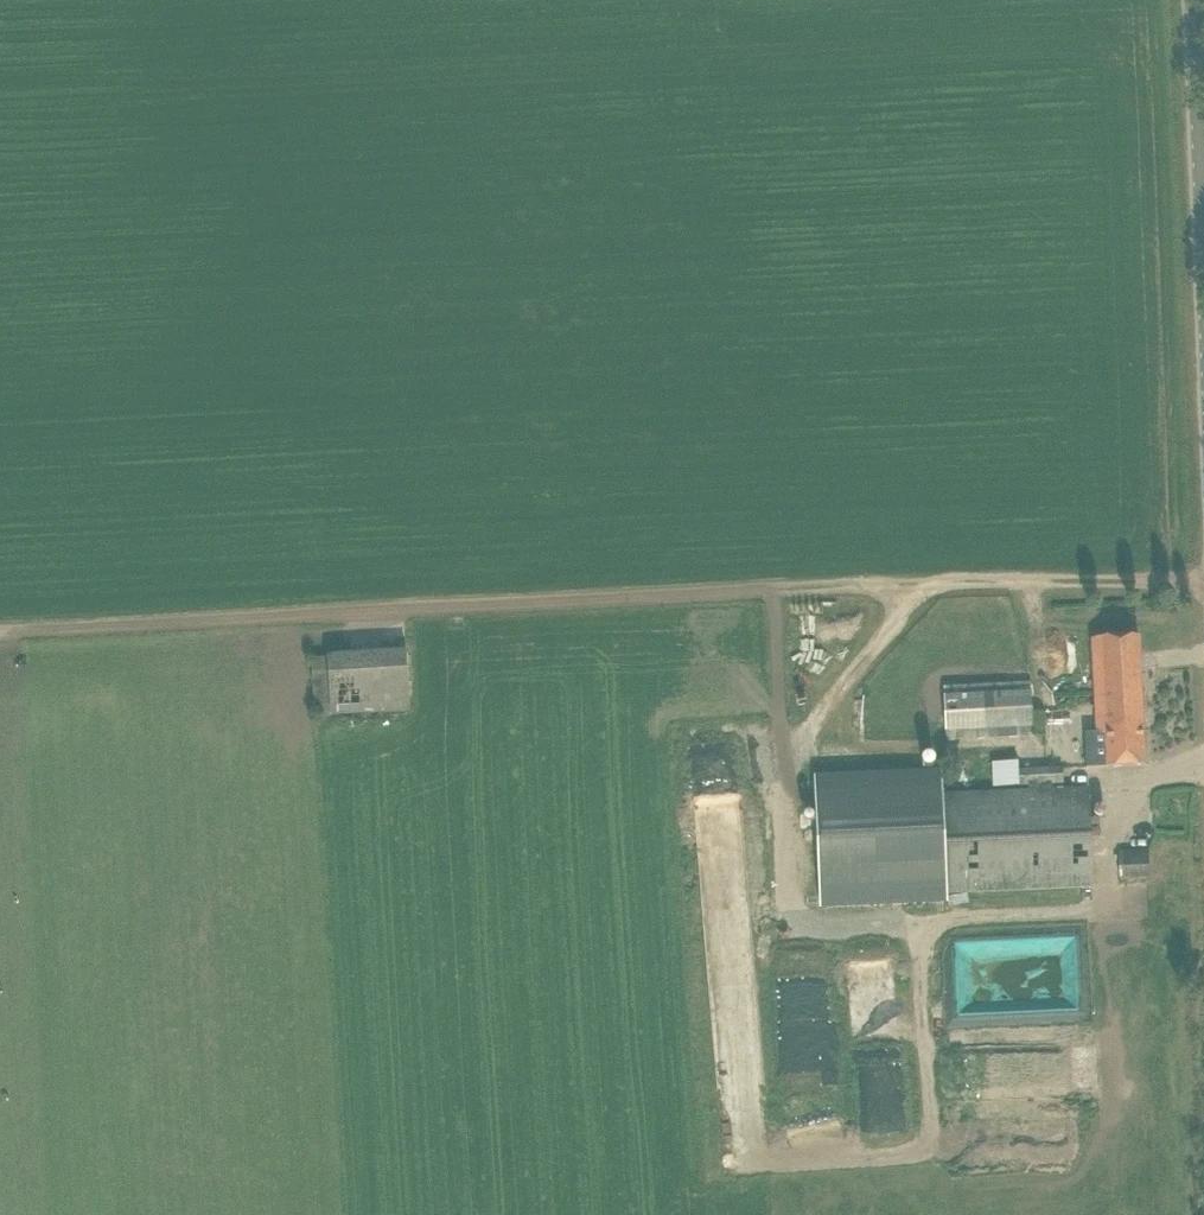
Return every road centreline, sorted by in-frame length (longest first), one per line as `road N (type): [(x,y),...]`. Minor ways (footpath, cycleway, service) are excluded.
road 1 (unclassified): [(1203,190),(1197,0)]

